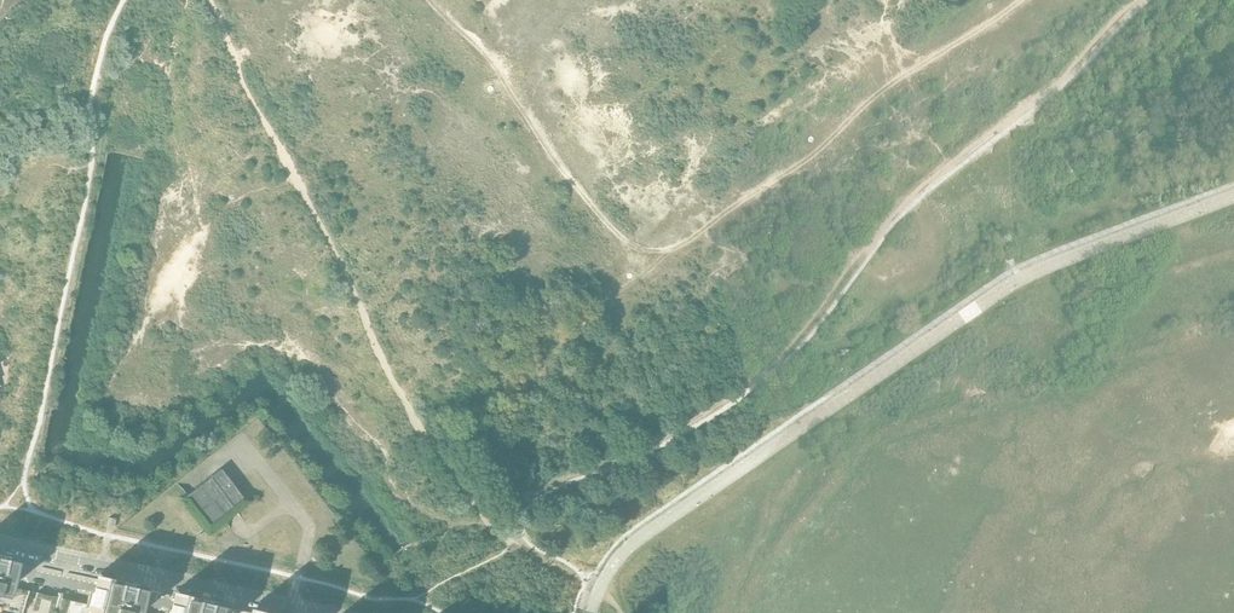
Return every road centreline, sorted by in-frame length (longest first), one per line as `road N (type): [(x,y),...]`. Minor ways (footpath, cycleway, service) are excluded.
road 1 (track): [(431,0),(505,82),(552,162),(592,209),(621,238),(665,256),(1018,0)]
road 2 (residential): [(0,543),(327,612)]
road 3 (track): [(665,256),(538,353),(490,430),(488,486)]

